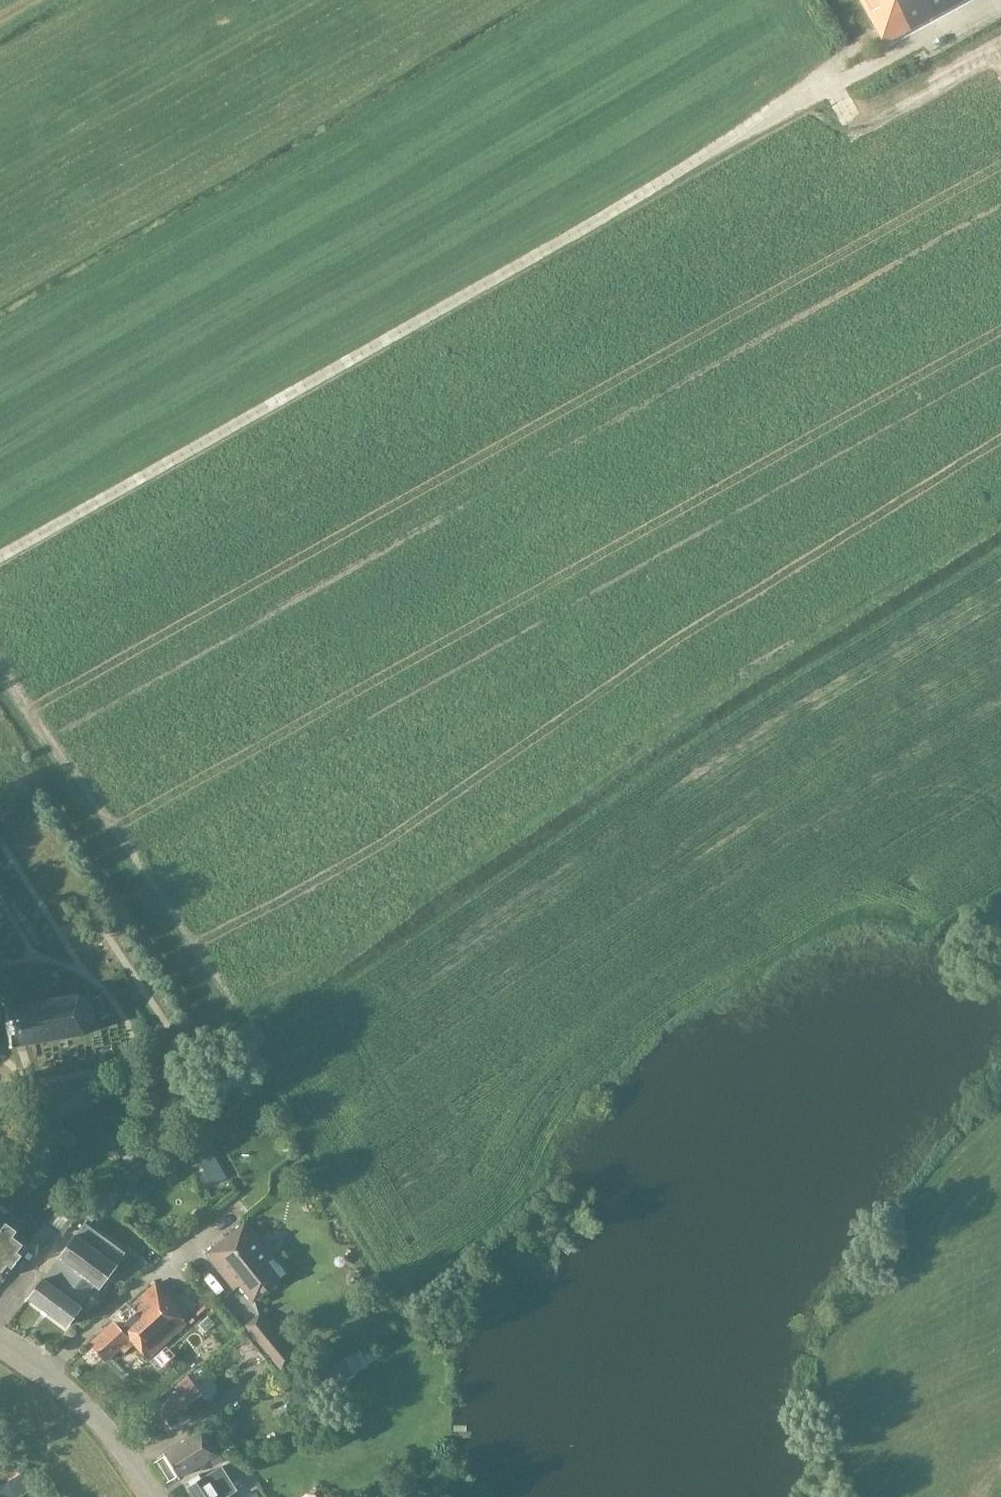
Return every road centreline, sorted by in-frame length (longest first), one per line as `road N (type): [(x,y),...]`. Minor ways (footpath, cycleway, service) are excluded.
road 1 (tertiary): [(155,1496),(83,1405),(0,1341)]

